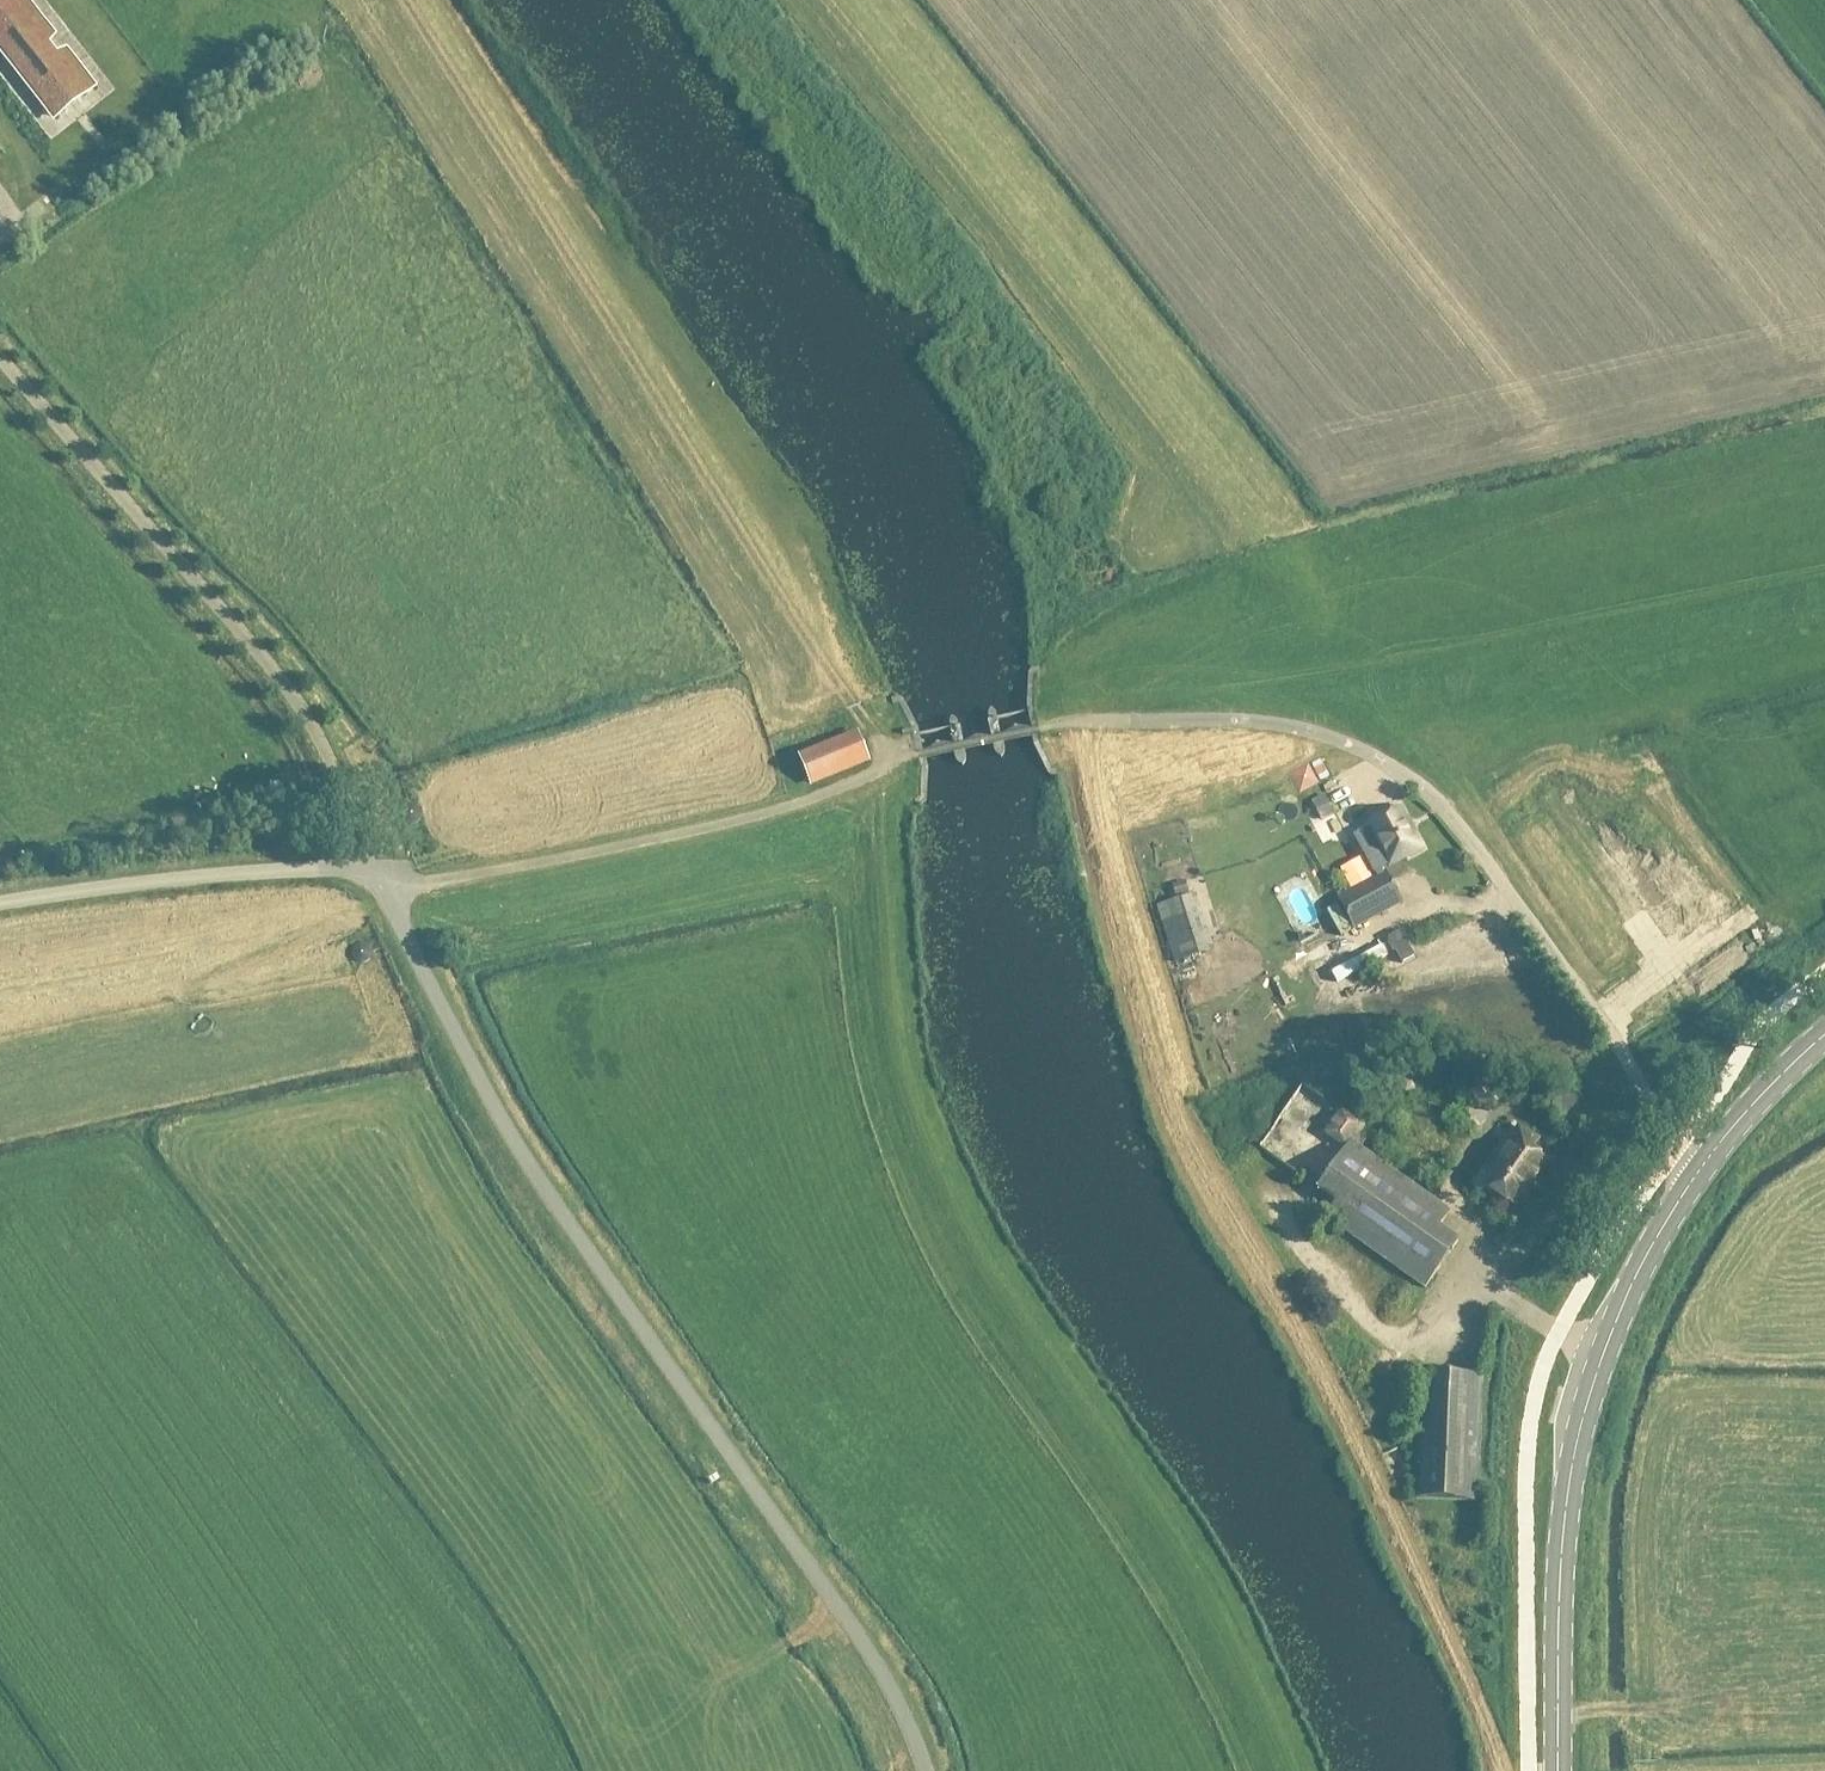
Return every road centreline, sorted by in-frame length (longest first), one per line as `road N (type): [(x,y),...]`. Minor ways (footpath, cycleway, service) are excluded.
road 1 (unclassified): [(927,1770),(902,1713),(483,1089),(386,892)]
road 2 (unclassified): [(1699,1170),(1530,924),(1418,784),(1346,745),(1279,725),(1041,728)]
road 3 (secondary): [(1557,1770),(1560,1542),(1569,1469),(1614,1320),(1699,1170)]
road 4 (track): [(341,783),(302,704),(261,650),(0,351)]
road 5 (unclassified): [(386,892),(736,821),(918,754)]
road 6 (unclassified): [(0,905),(281,872),(376,869),(386,892)]
road 7 (secondary): [(1699,1170),(1824,1036)]

